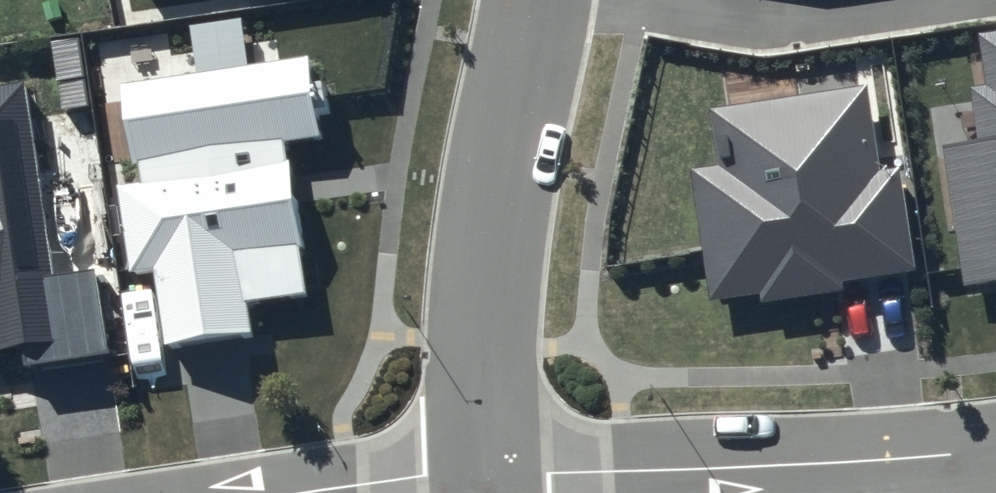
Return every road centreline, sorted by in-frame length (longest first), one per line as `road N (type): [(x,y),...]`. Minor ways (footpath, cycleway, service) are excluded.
road 1 (residential): [(488,474),(995,452)]
road 2 (residential): [(539,0),(495,231),(488,474)]
road 3 (residential): [(318,492),(488,474)]

